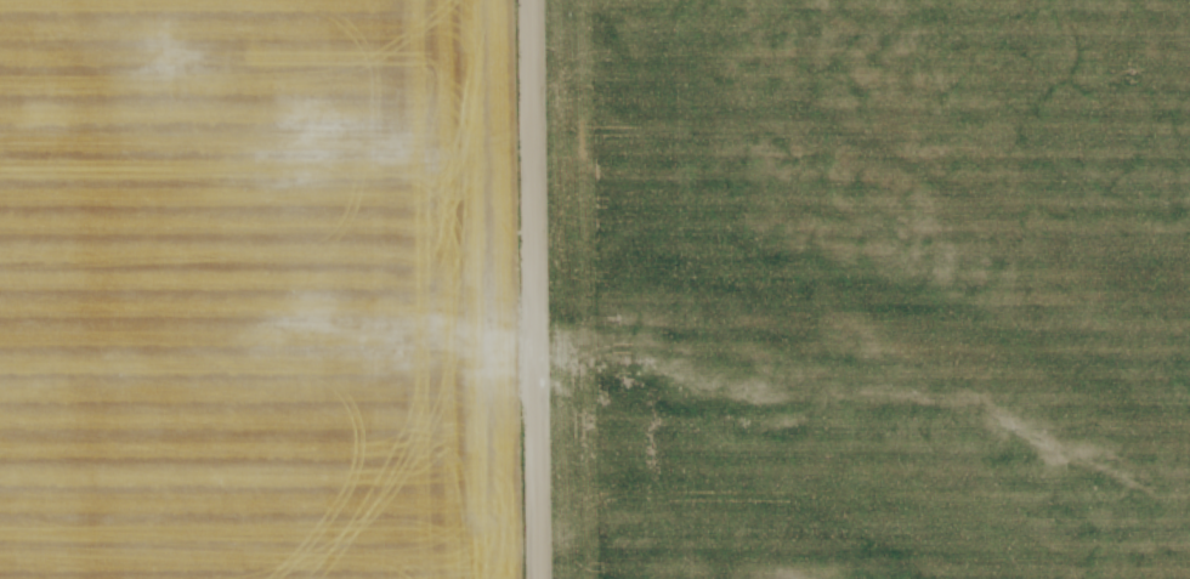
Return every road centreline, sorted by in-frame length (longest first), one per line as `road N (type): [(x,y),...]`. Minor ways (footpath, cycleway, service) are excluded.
road 1 (residential): [(523,0),(537,578)]

